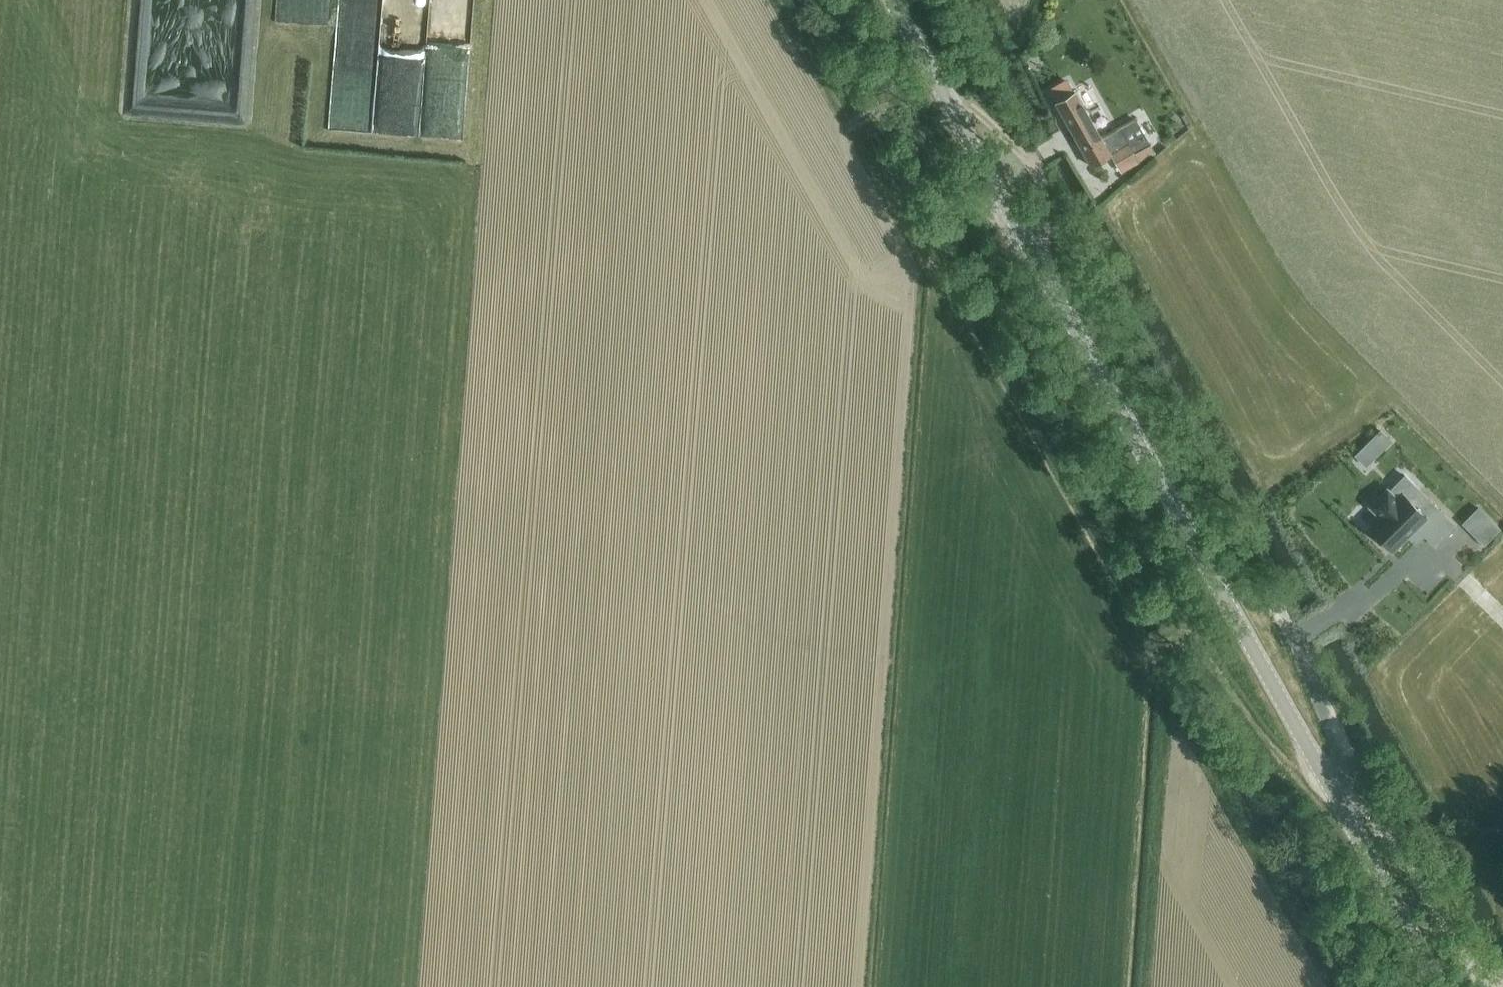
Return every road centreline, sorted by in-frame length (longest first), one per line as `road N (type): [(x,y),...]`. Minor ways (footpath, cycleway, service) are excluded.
road 1 (unclassified): [(1441,986),(891,0)]

